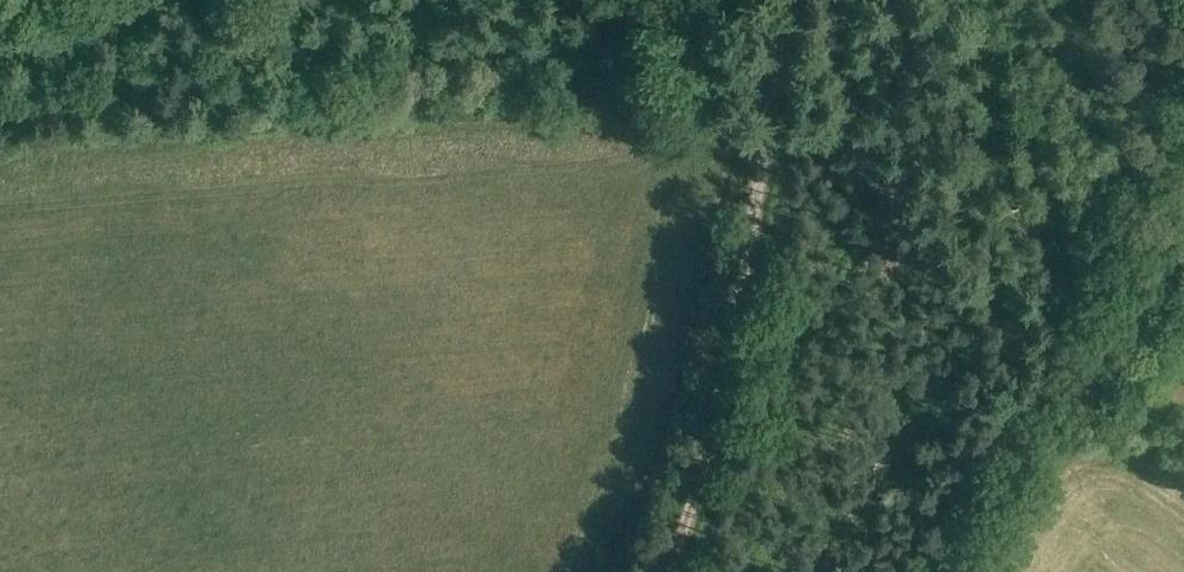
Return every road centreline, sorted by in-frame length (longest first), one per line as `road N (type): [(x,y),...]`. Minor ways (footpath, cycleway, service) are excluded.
road 1 (track): [(662,571),(703,478),(719,409),(787,0)]

